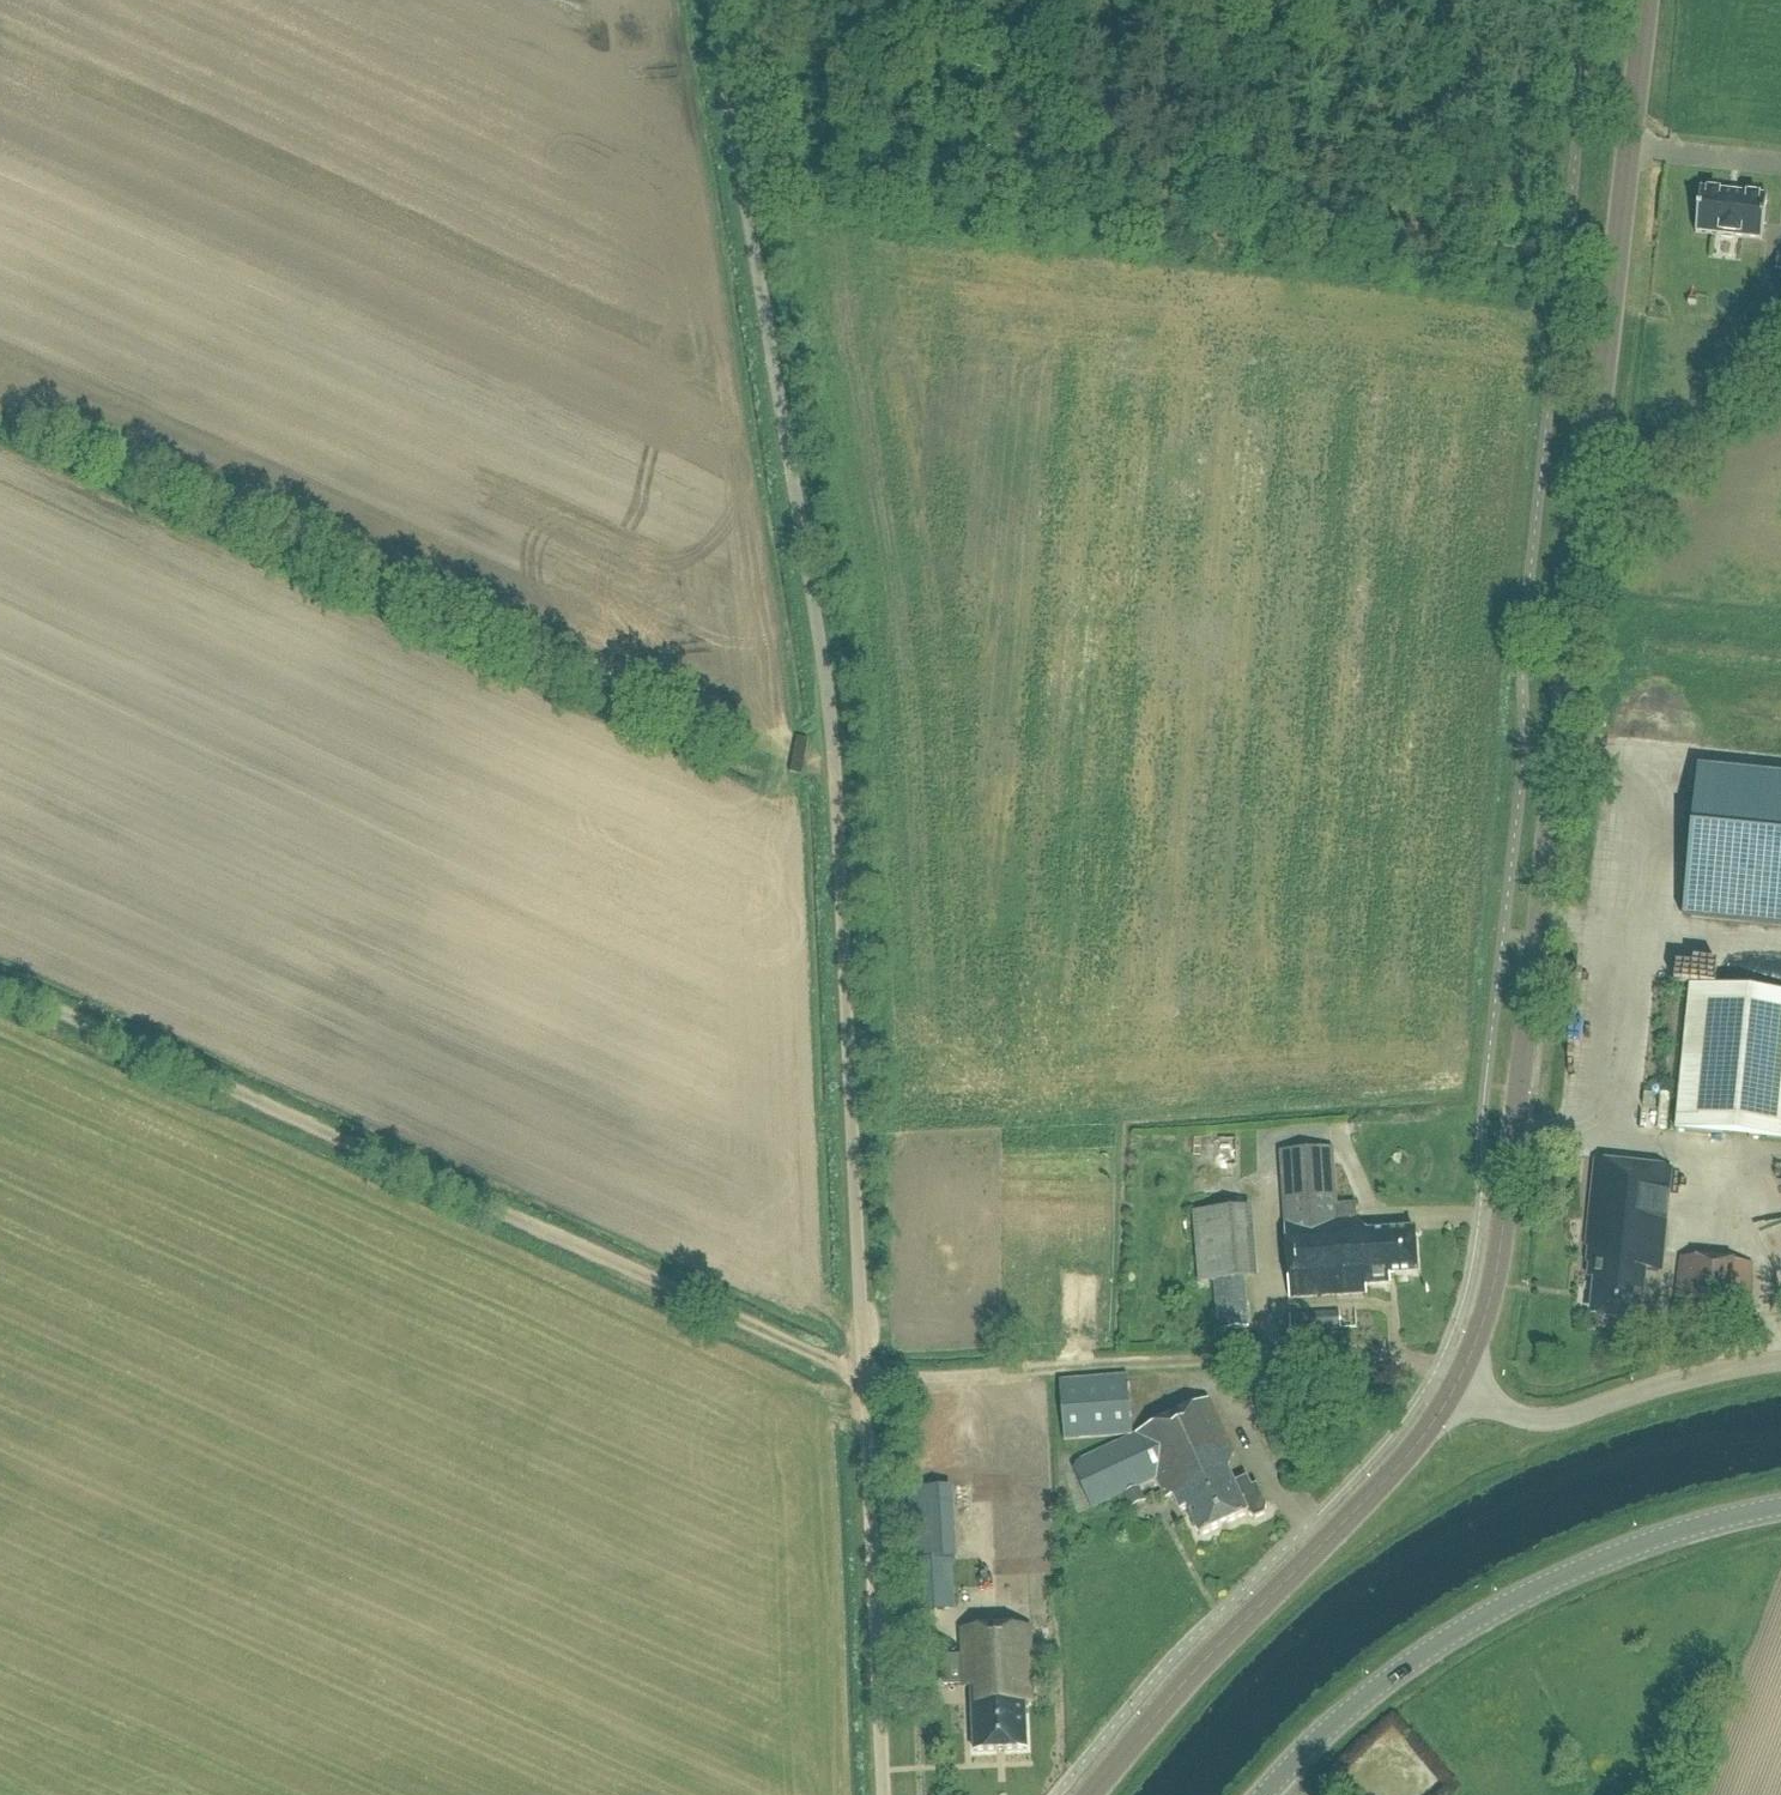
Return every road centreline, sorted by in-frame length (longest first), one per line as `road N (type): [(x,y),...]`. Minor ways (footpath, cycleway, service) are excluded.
road 1 (unclassified): [(885,1794),(869,1369),(824,682),(711,0)]
road 2 (track): [(0,991),(869,1382),(1311,1354),(1401,1359),(1437,1371)]
road 3 (tertiary): [(1457,1385),(1494,1288),(1507,1205),(1648,0)]
road 4 (tertiary): [(1272,1794),(1334,1728),(1443,1641),(1604,1559),(1780,1508)]
road 5 (tertiary): [(1089,1794),(1422,1443),(1457,1385)]
road 6 (unclassified): [(1780,1363),(1543,1423),(1519,1420),(1457,1385)]

